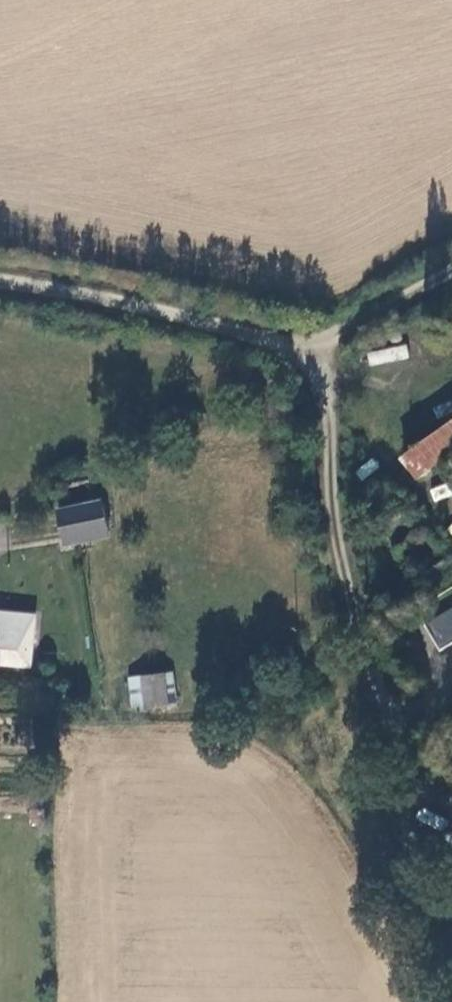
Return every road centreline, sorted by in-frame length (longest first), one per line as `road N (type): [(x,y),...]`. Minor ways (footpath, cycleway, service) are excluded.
road 1 (unclassified): [(0,282),(225,329),(314,357),(330,547),(388,739)]
road 2 (track): [(451,277),(314,357)]

